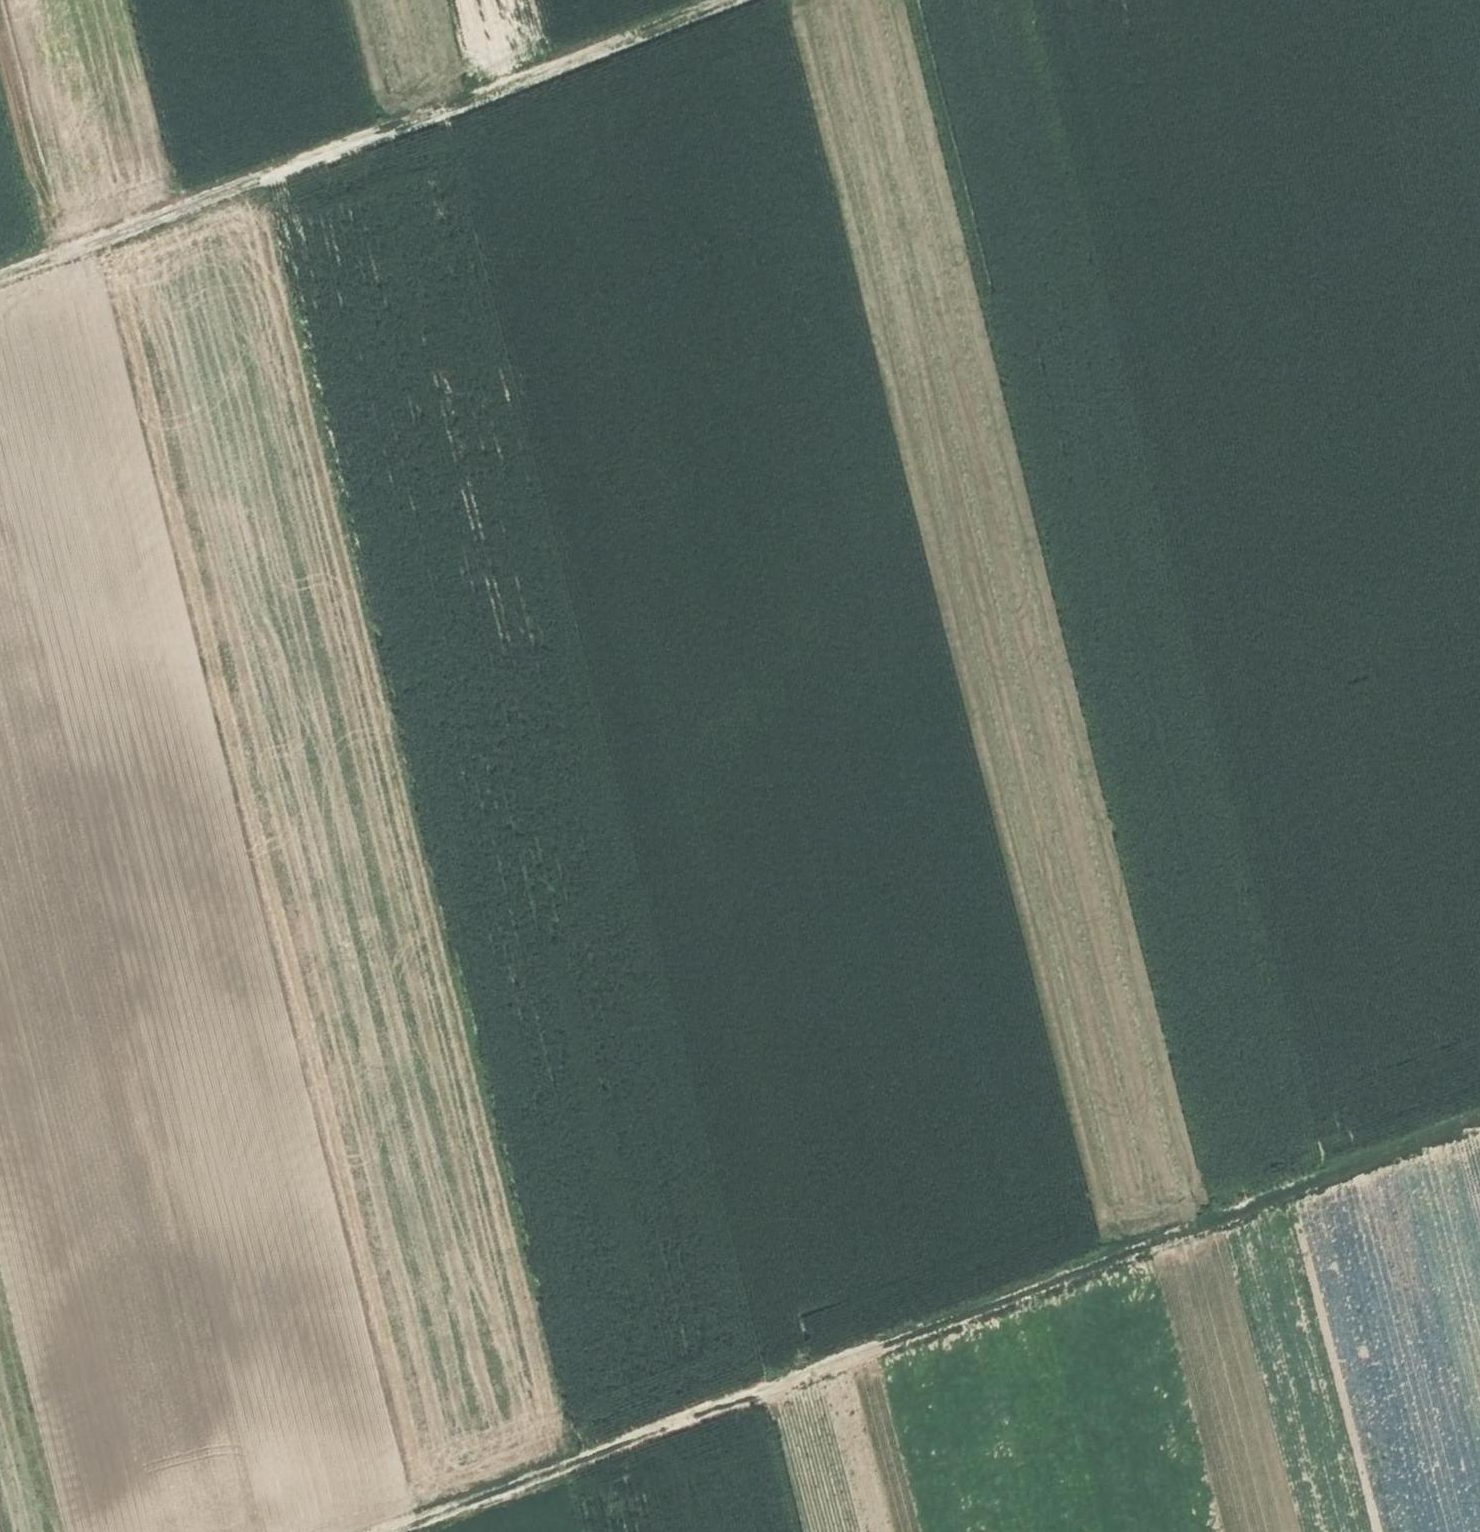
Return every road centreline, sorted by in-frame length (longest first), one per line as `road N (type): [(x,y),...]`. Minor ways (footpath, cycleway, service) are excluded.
road 1 (track): [(403,1531),(1479,1121)]
road 2 (track): [(720,0),(0,272)]

